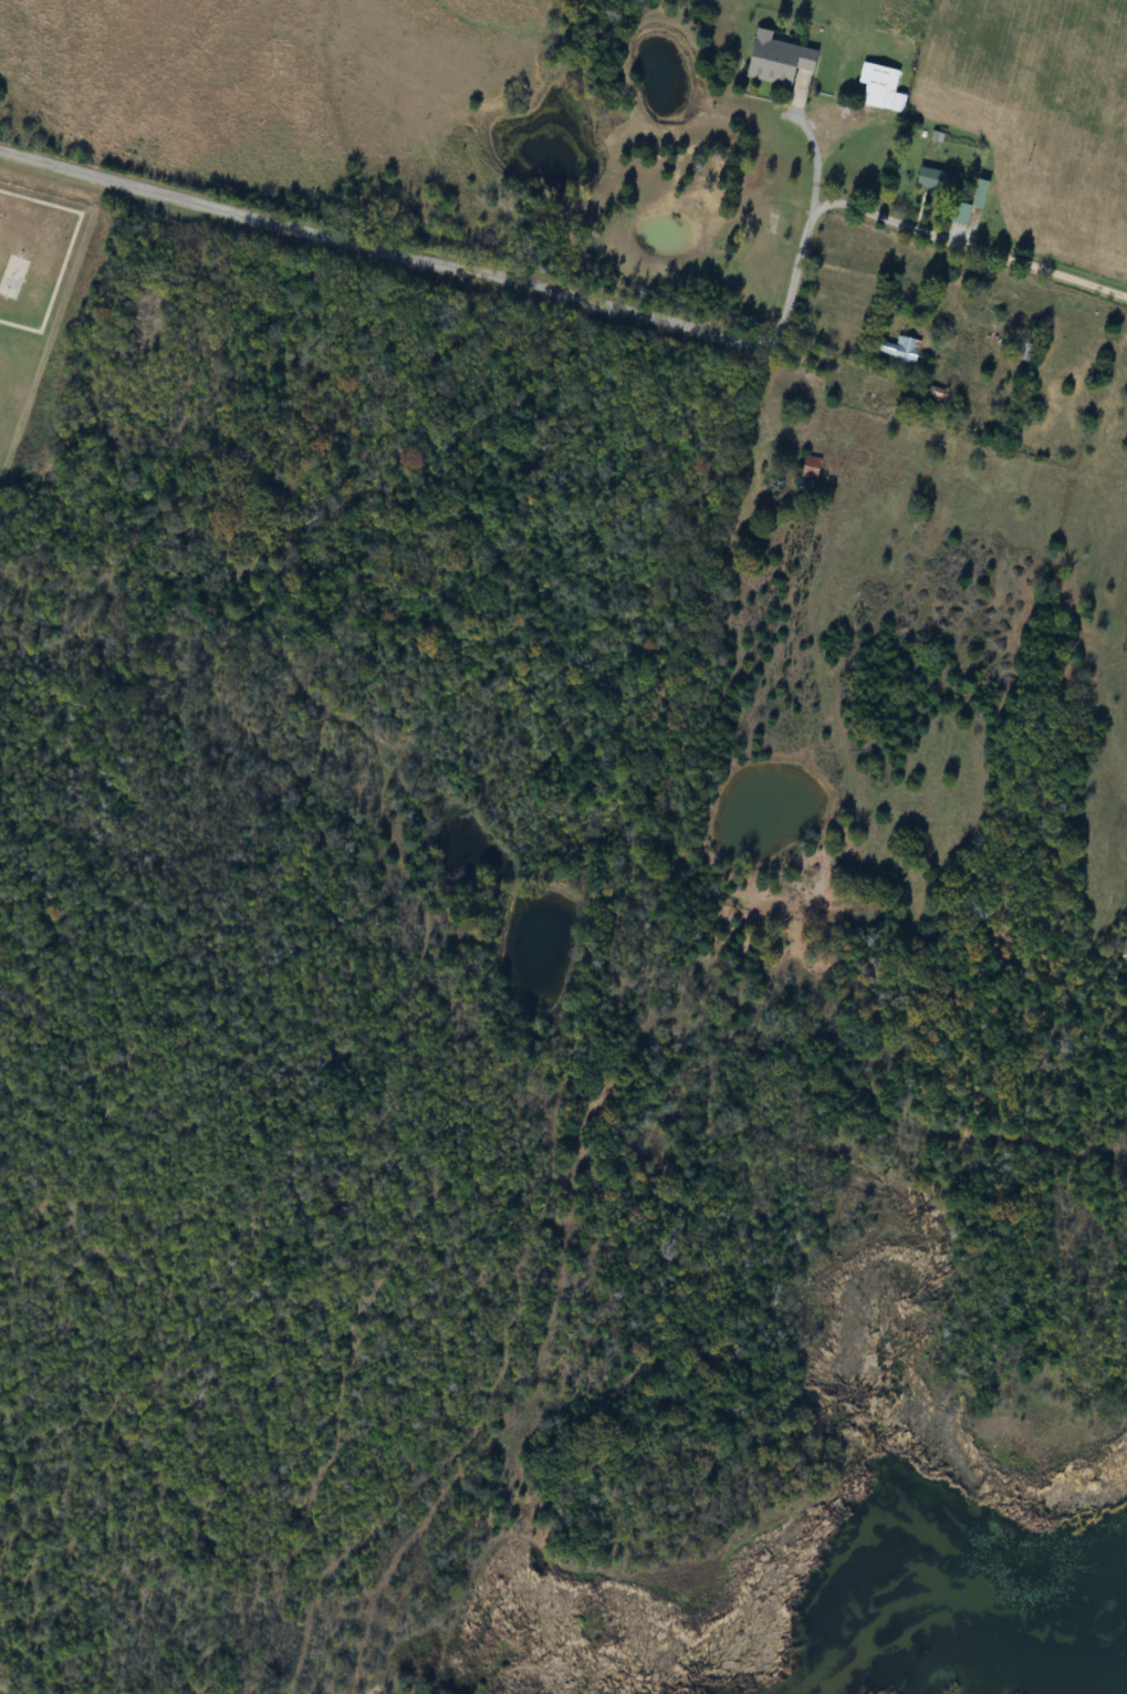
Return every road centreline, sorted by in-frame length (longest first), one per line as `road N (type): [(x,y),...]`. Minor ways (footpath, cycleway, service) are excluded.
road 1 (residential): [(0,153),(747,343)]

